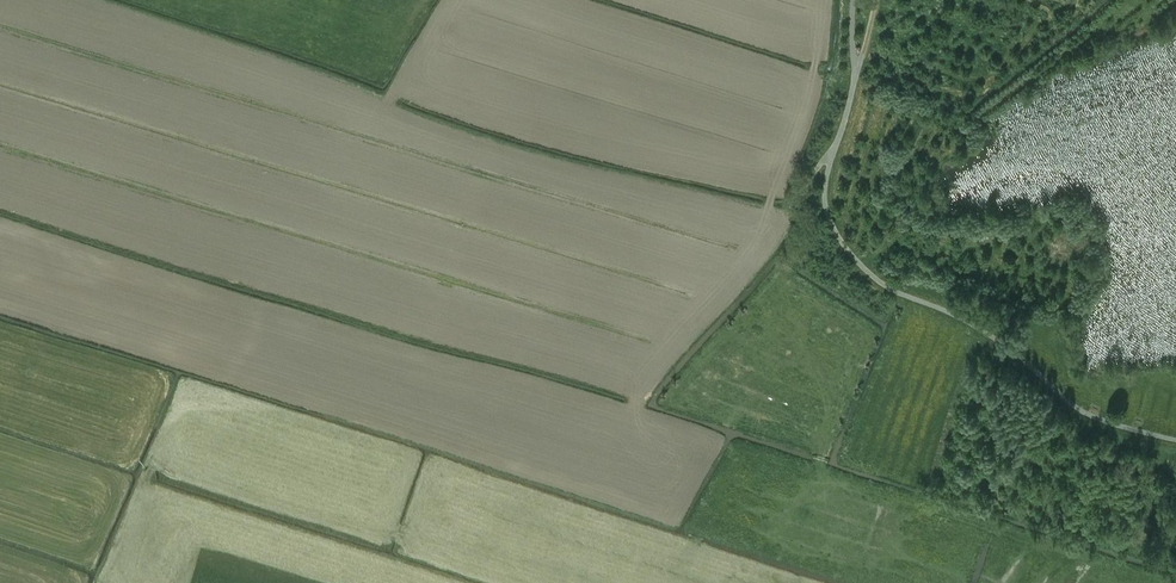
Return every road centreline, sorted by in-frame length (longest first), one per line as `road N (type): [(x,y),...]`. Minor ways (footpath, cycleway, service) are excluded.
road 1 (track): [(821,0),(816,55),(756,255),(645,379),(622,423),(562,446),(0,265)]

